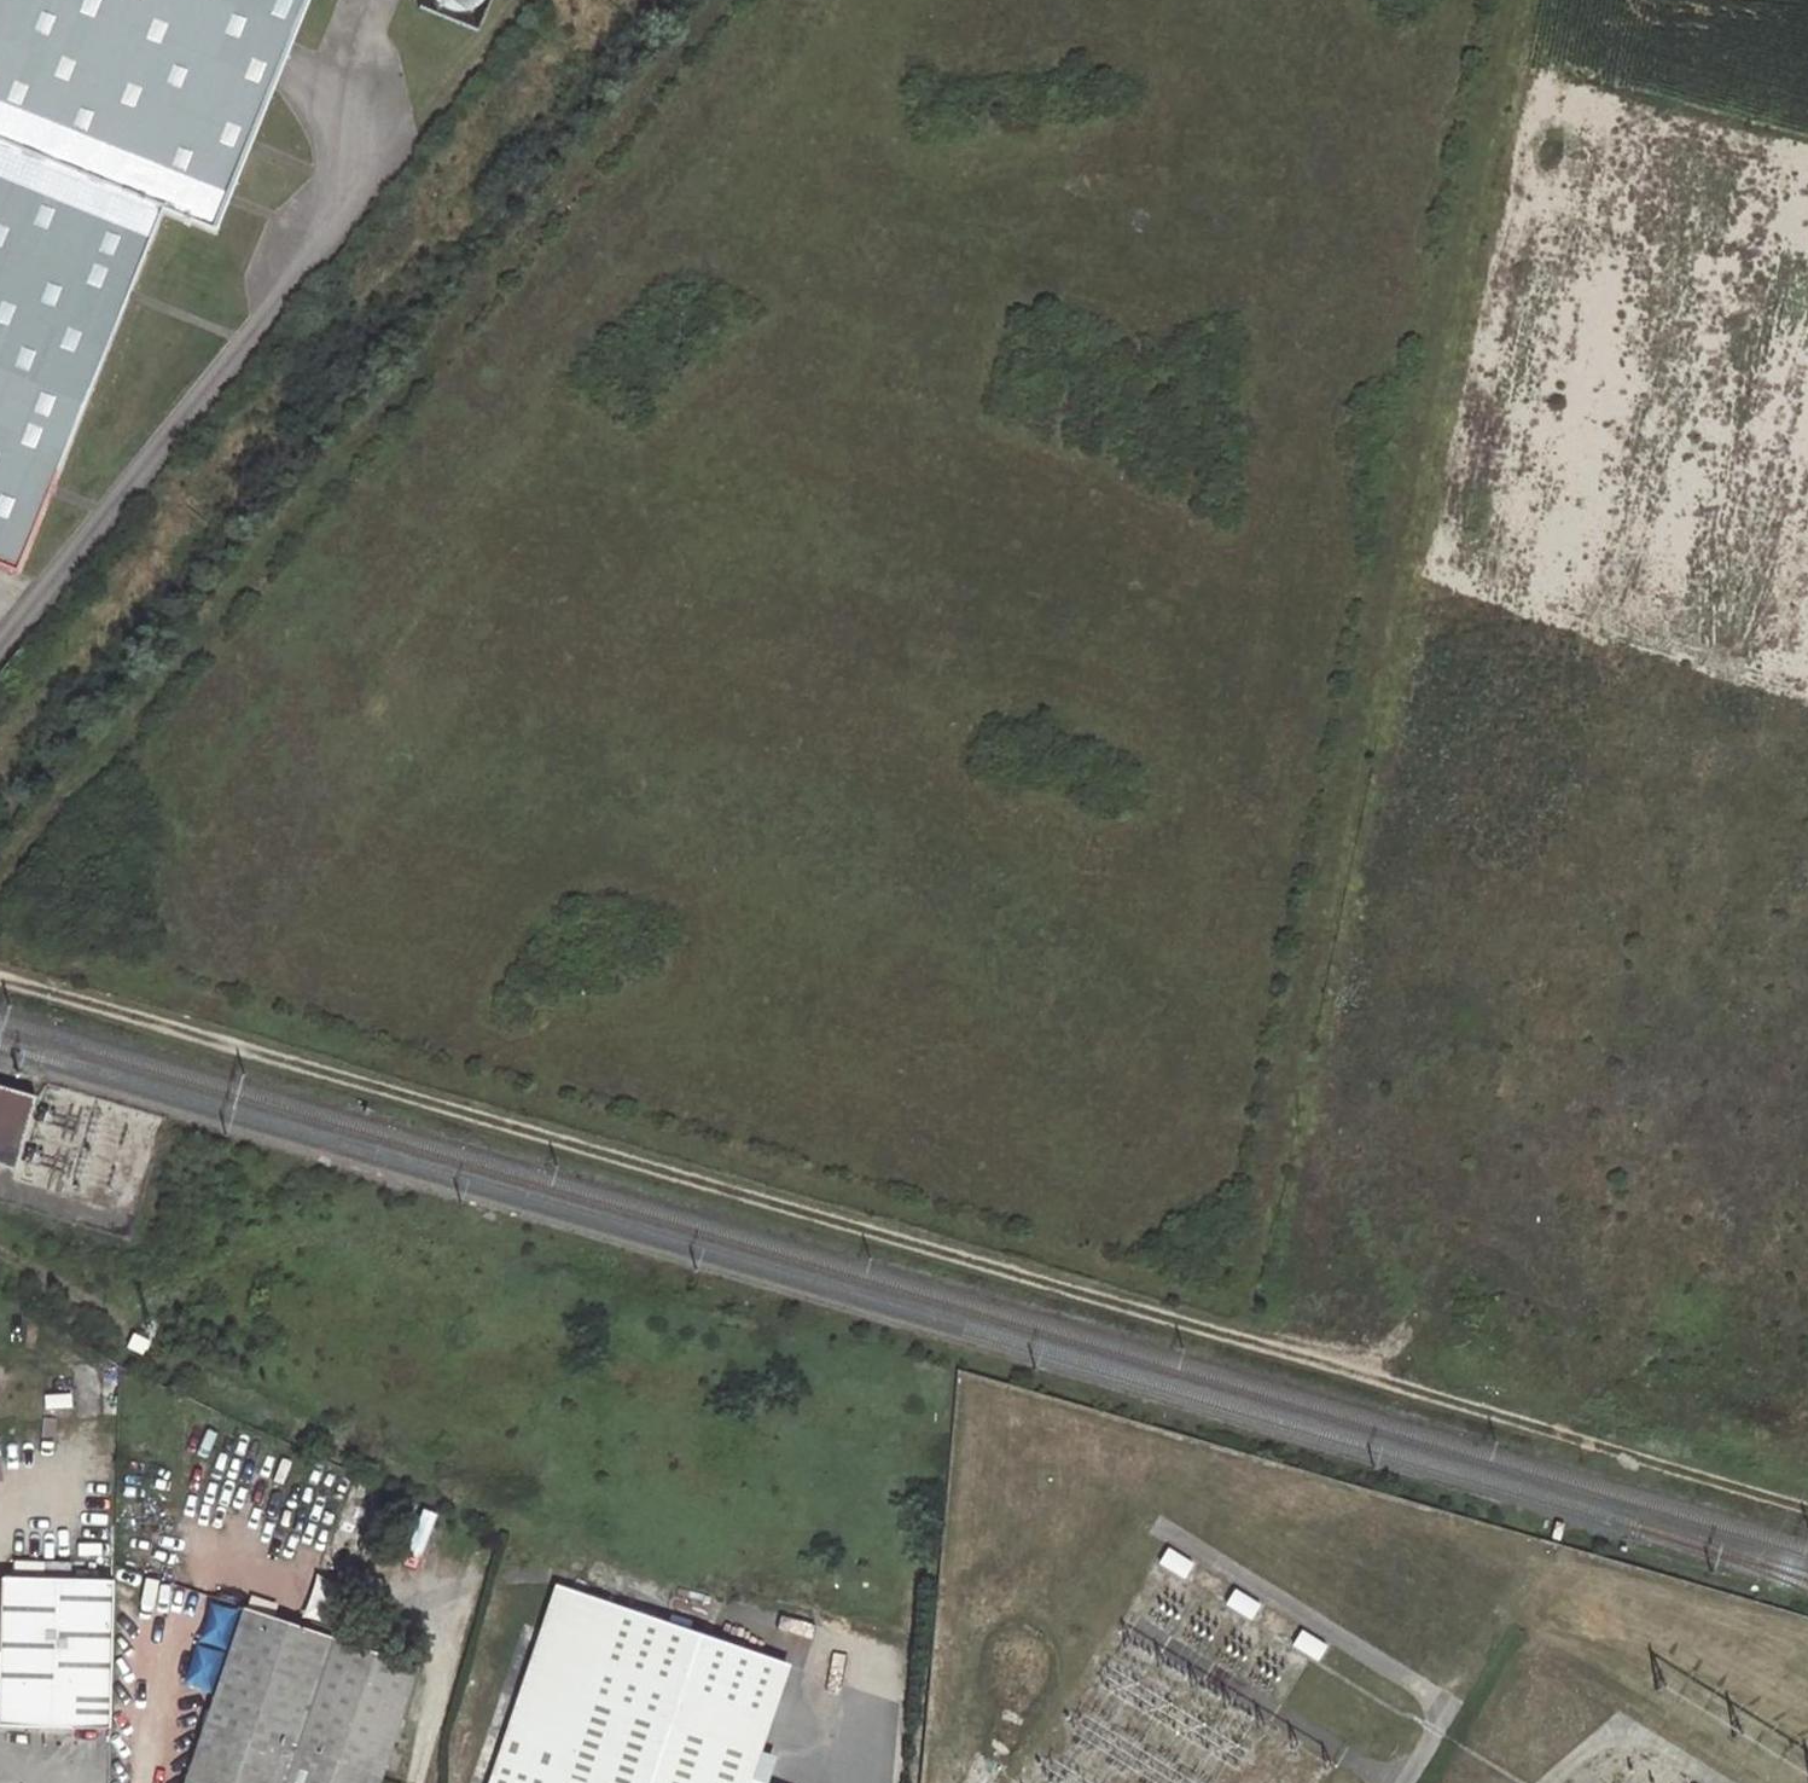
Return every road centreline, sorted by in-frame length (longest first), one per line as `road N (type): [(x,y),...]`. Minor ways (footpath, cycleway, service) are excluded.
road 1 (track): [(0,979),(1807,1508)]

